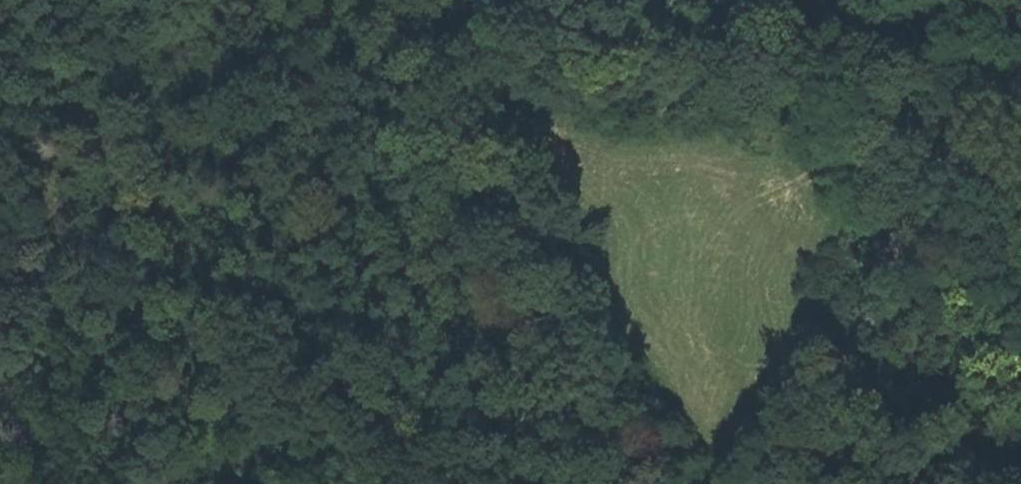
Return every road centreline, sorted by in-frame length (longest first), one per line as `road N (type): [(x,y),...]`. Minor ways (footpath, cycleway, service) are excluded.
road 1 (unclassified): [(1020,72),(966,101),(938,131),(804,483)]

